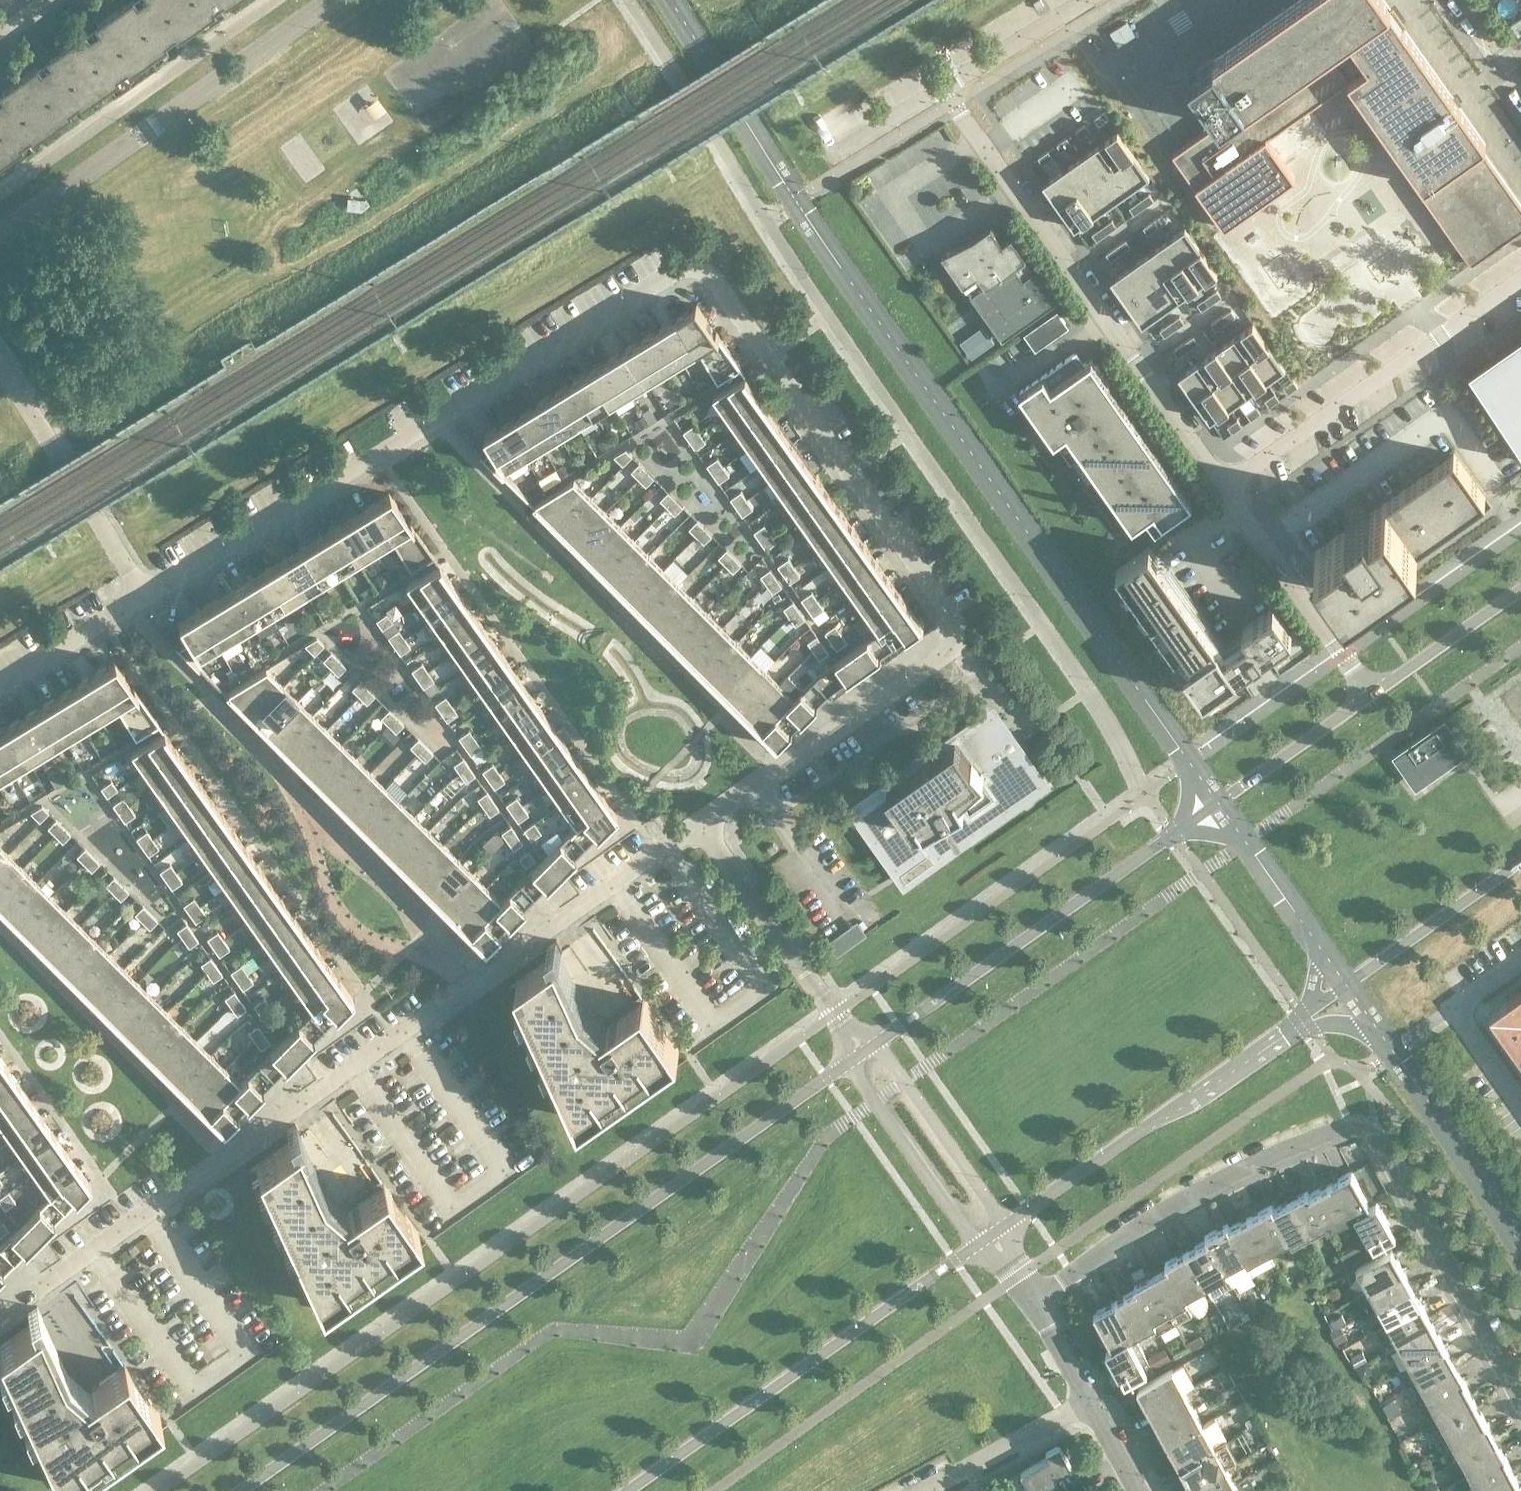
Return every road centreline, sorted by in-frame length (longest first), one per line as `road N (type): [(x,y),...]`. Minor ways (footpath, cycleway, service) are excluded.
road 1 (unclassified): [(143,594),(670,273),(704,270),(960,629),(956,645),(778,772)]
road 2 (unclassified): [(0,1316),(708,824)]
road 3 (secondary): [(847,1063),(242,1490)]
road 4 (residential): [(1520,1399),(1367,1127),(1351,1124),(1190,1196),(1034,1299)]
road 5 (secondary): [(1010,1223),(1520,862)]
road 6 (secondary): [(1371,695),(877,1042)]
road 7 (residential): [(1225,488),(944,87)]
road 8 (secondary): [(629,1490),(979,1245)]
road 9 (tertiary): [(0,235),(332,0)]
road 10 (residential): [(1520,278),(1225,488)]
road 11 (residential): [(143,594),(0,363)]
road 12 (unclassified): [(851,1037),(708,824)]
road 13 (residential): [(1371,695),(1225,488)]
road 14 (residential): [(847,1063),(979,1245)]
road 15 (residential): [(1010,1223),(877,1042)]
road 16 (residential): [(1520,1101),(1454,1007),(1520,960)]
road 17 (secondary): [(1520,589),(1371,695)]
road 18 (residential): [(926,1490),(1088,1406)]
road 19 (unclassified): [(0,685),(143,594)]
road 20 (residential): [(944,87),(1086,0)]
road 21 (residential): [(944,87),(830,158)]

